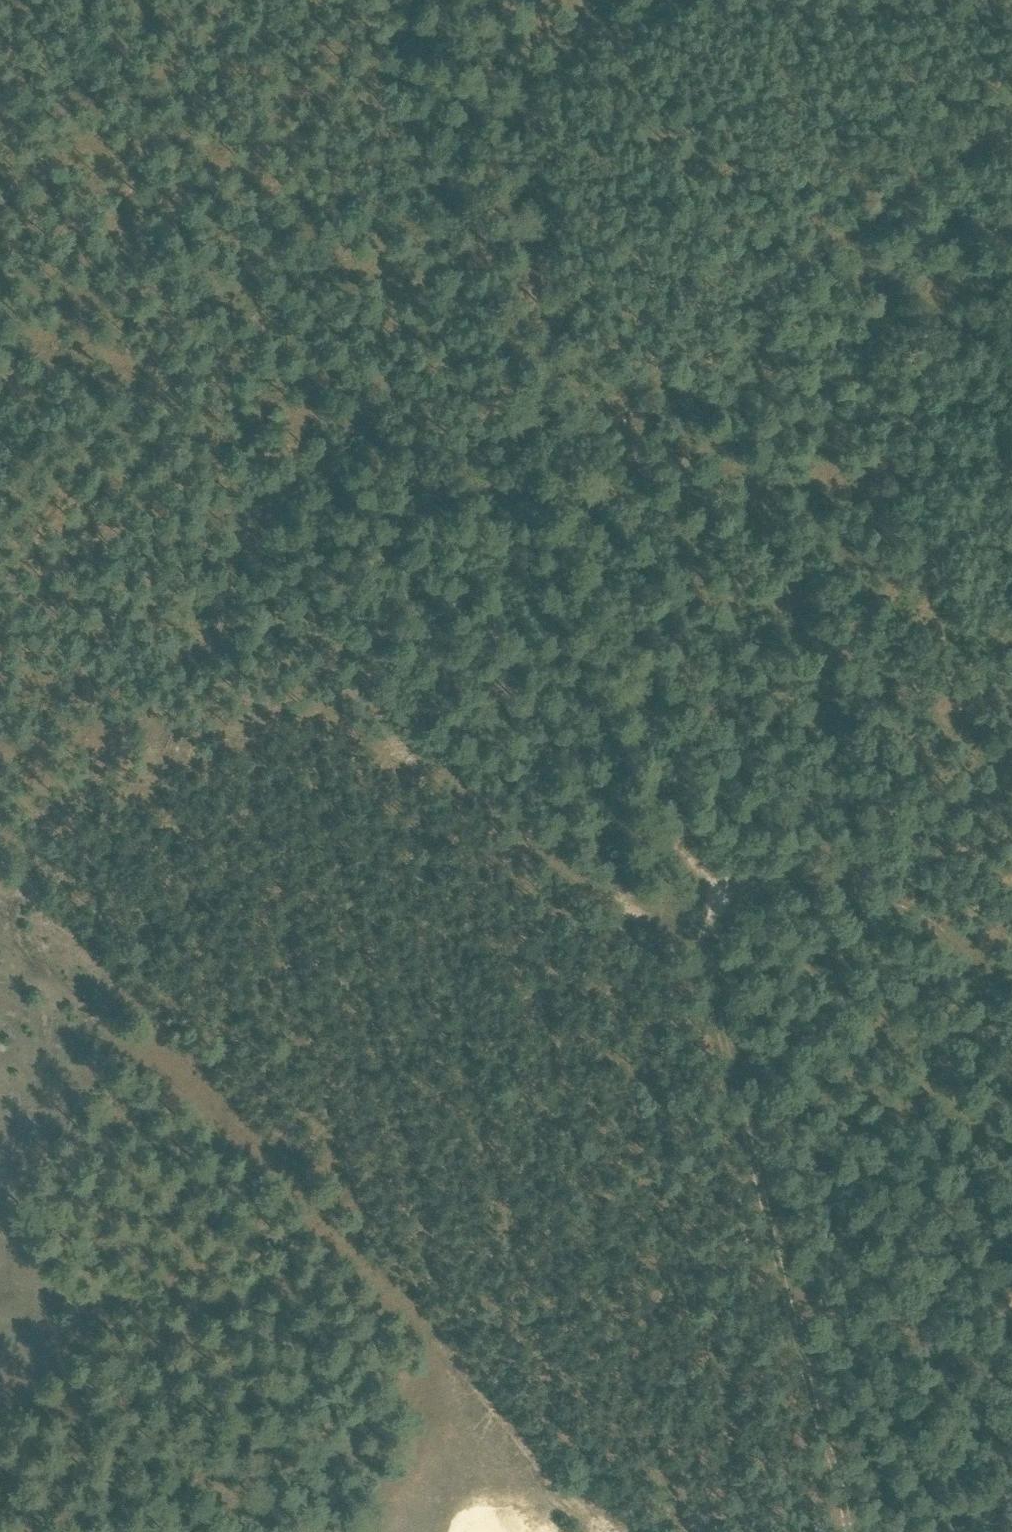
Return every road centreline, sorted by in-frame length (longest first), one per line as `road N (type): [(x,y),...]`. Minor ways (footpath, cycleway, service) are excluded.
road 1 (track): [(849,1531),(711,979)]

